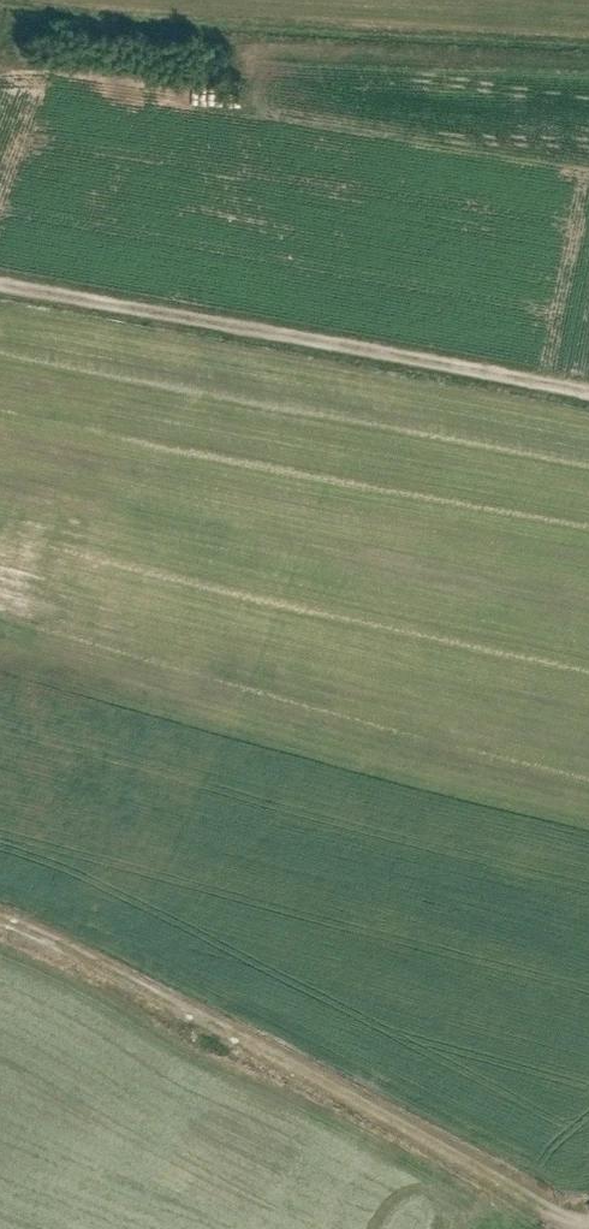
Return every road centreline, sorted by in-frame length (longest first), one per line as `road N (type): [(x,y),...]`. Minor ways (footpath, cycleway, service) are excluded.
road 1 (track): [(0,923),(189,1010),(565,1222)]
road 2 (track): [(0,290),(172,313),(588,392)]

